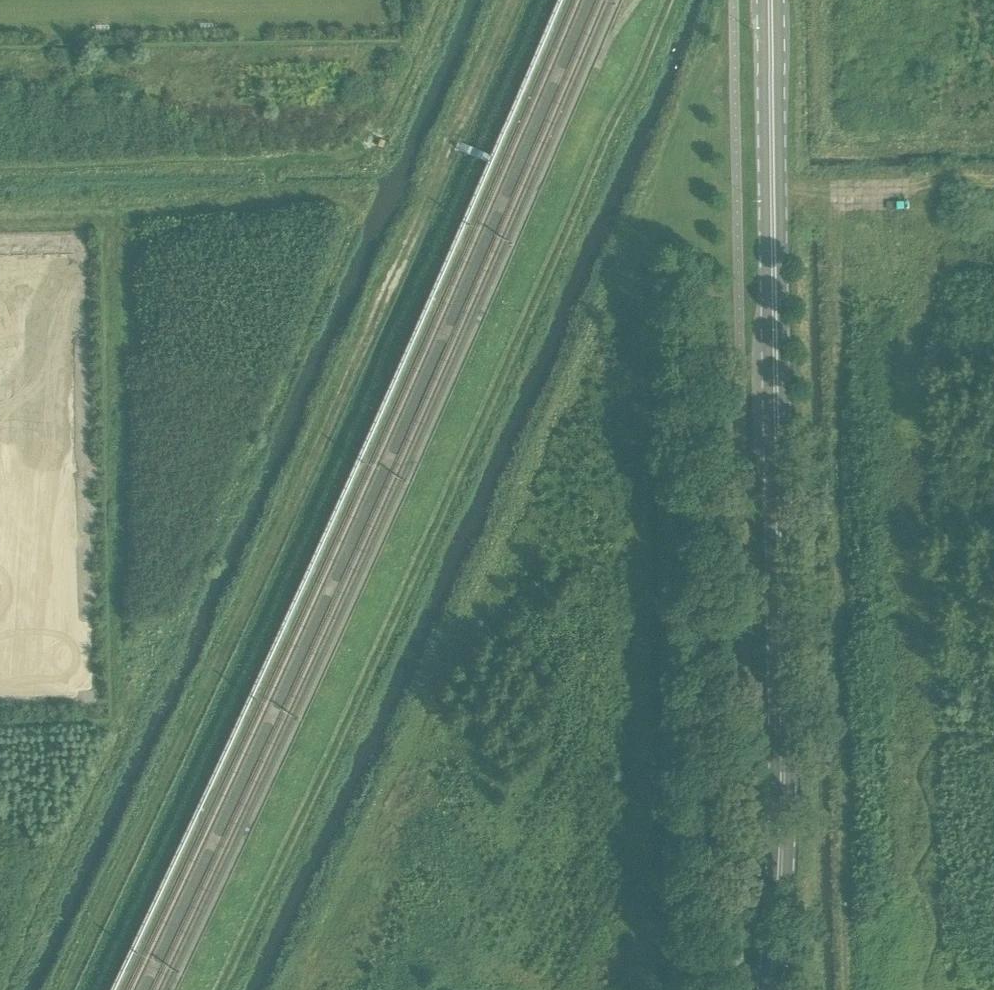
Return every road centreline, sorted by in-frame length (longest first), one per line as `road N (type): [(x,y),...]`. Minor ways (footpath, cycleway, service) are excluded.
road 1 (primary): [(771,989),(784,729),(770,0)]

